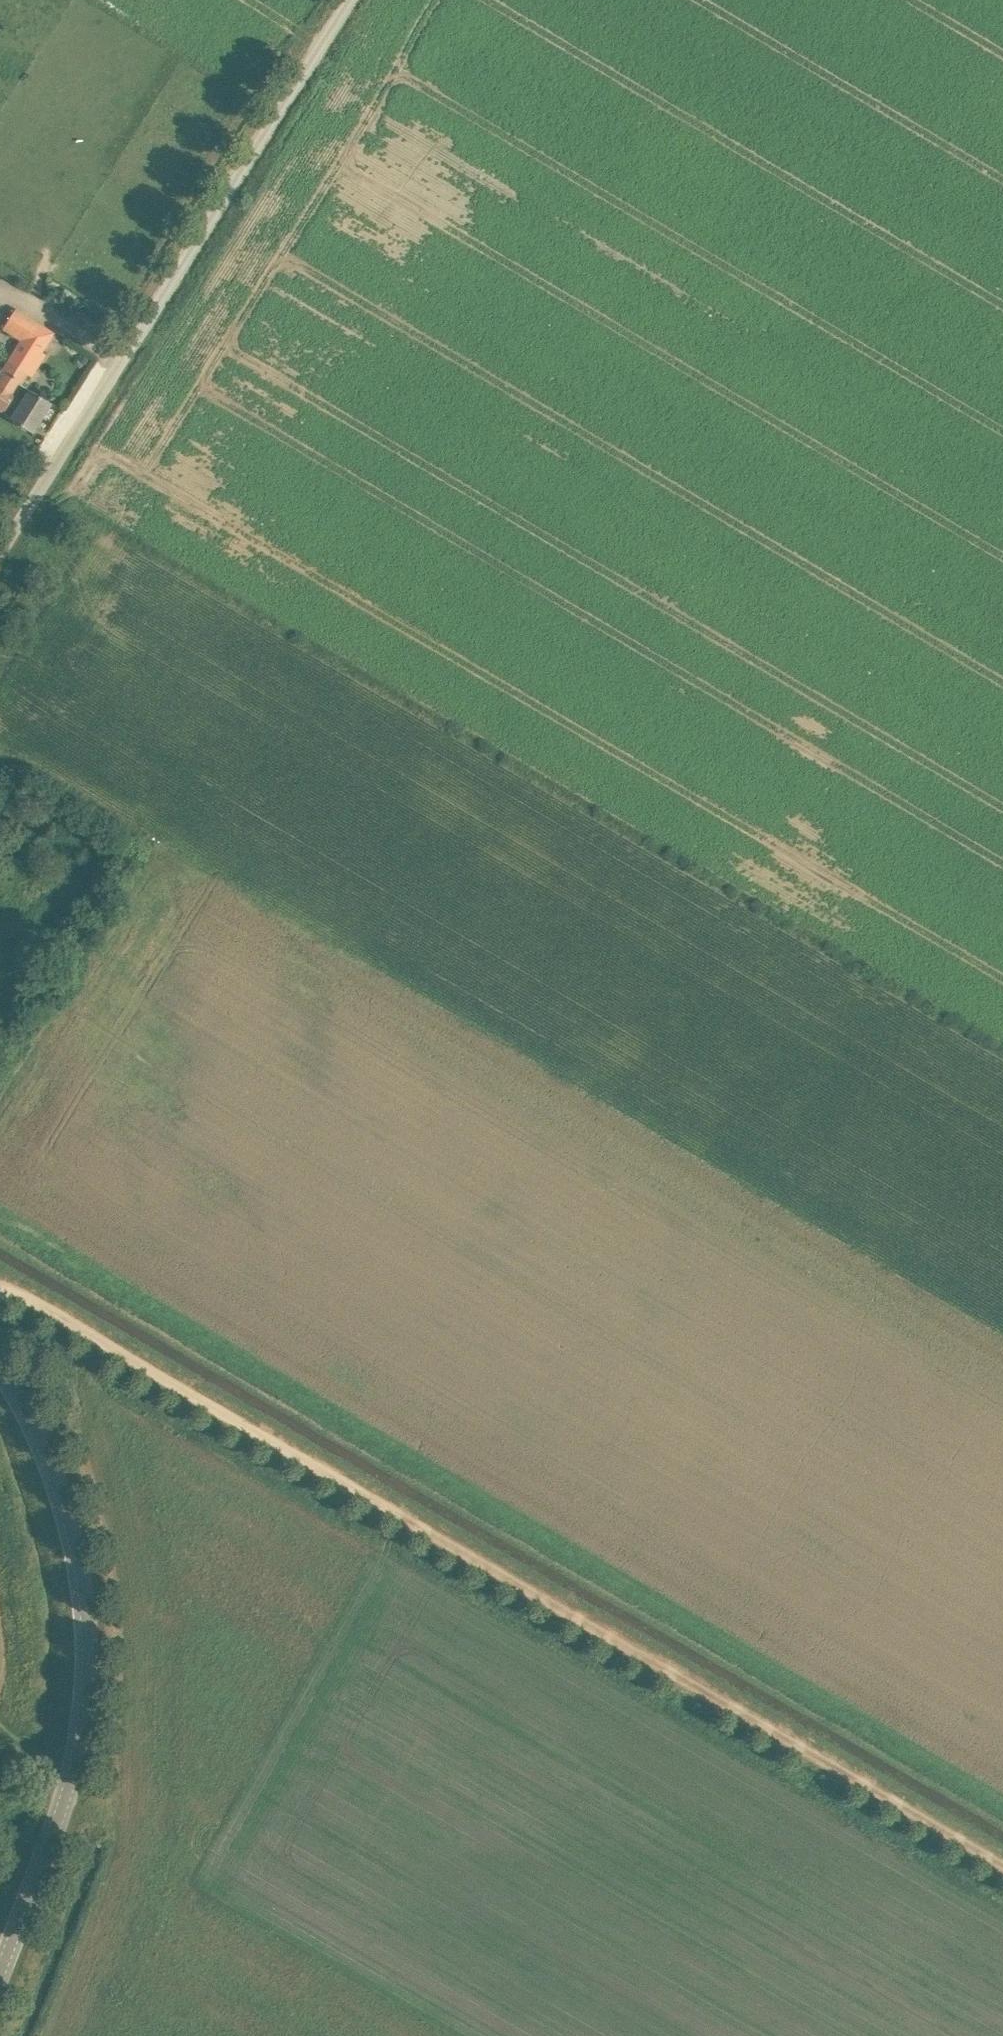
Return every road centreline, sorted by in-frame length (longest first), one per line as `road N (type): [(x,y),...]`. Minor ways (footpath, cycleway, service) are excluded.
road 1 (track): [(0,1284),(1002,1866)]
road 2 (tertiary): [(0,1978),(72,1780),(88,1680),(81,1577),(48,1454),(0,1369)]
road 3 (track): [(141,341),(355,0)]
road 4 (unclassified): [(0,561),(141,341)]

